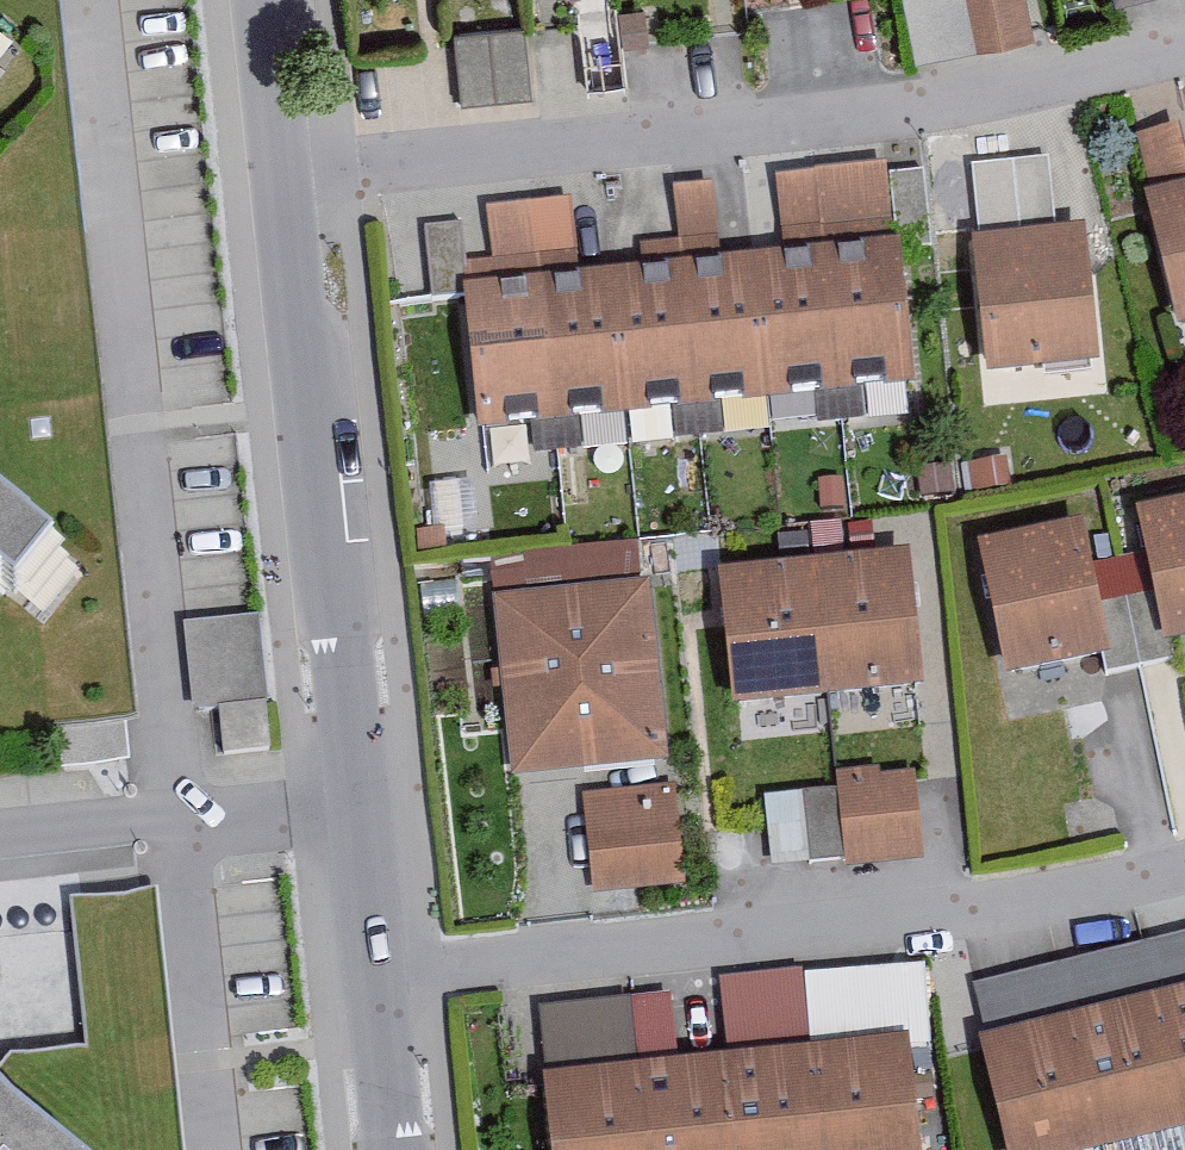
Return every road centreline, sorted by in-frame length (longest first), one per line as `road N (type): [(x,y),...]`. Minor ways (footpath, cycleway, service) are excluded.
road 1 (residential): [(286,178),(1034,89),(1184,53)]
road 2 (residential): [(382,983),(1064,904),(1184,873)]
road 3 (residential): [(286,178),(362,798)]
road 4 (residential): [(0,837),(362,798)]
road 5 (residential): [(362,798),(382,983)]
road 6 (residential): [(266,0),(286,178)]
road 7 (residential): [(382,983),(398,1149)]

